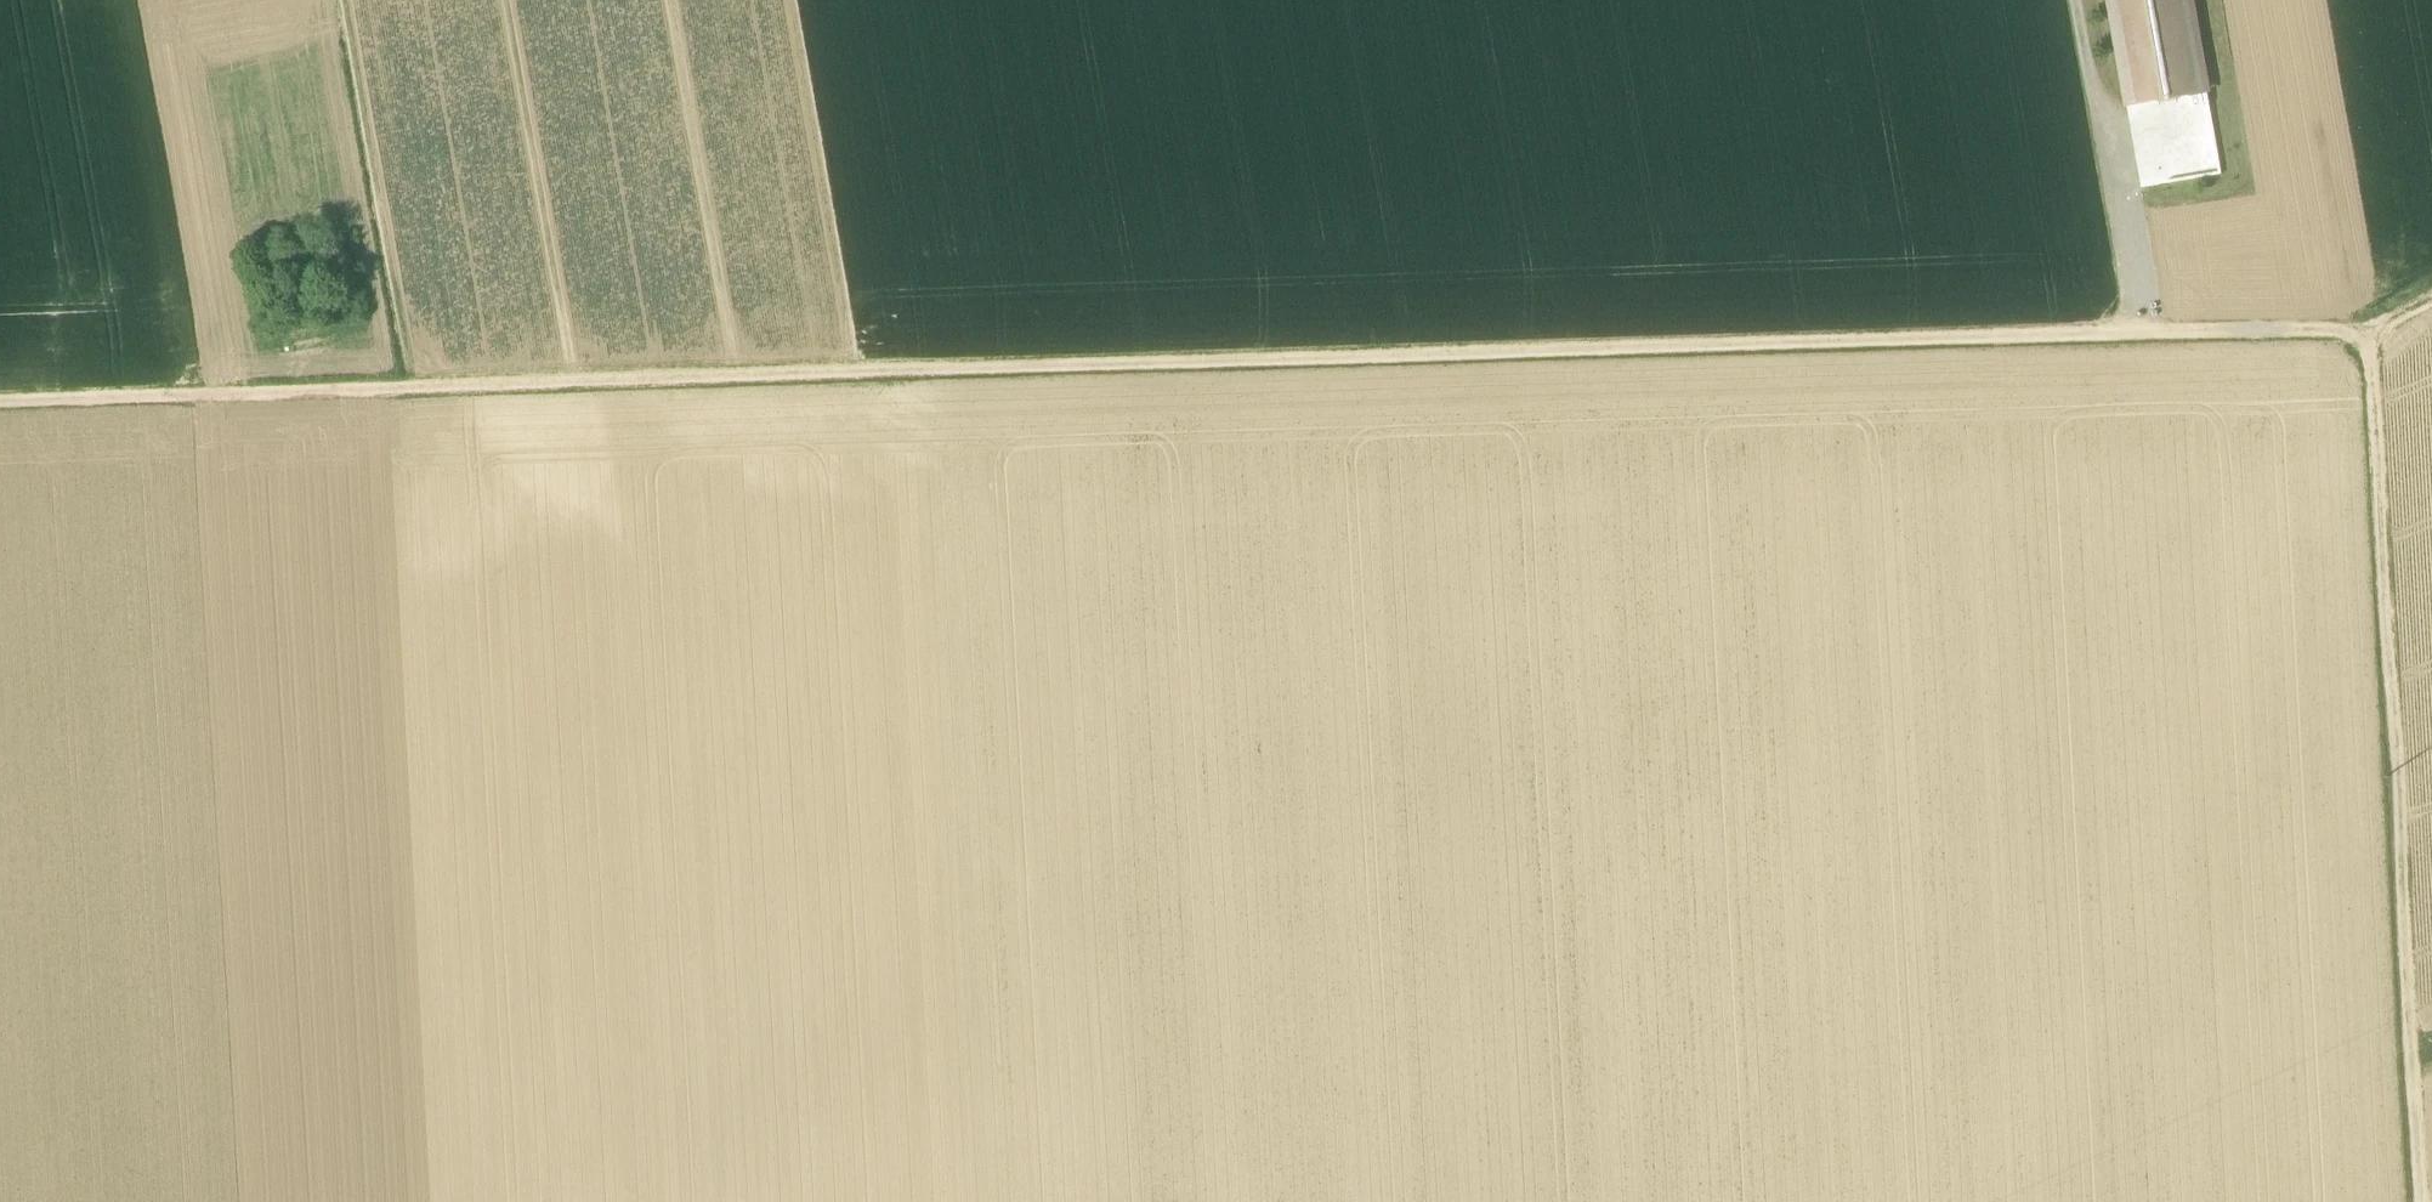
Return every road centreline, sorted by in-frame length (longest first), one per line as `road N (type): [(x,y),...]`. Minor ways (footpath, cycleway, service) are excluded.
road 1 (track): [(0,402),(2368,319)]
road 2 (track): [(2418,1201),(2368,319)]
road 3 (track): [(2132,330),(2076,0)]

